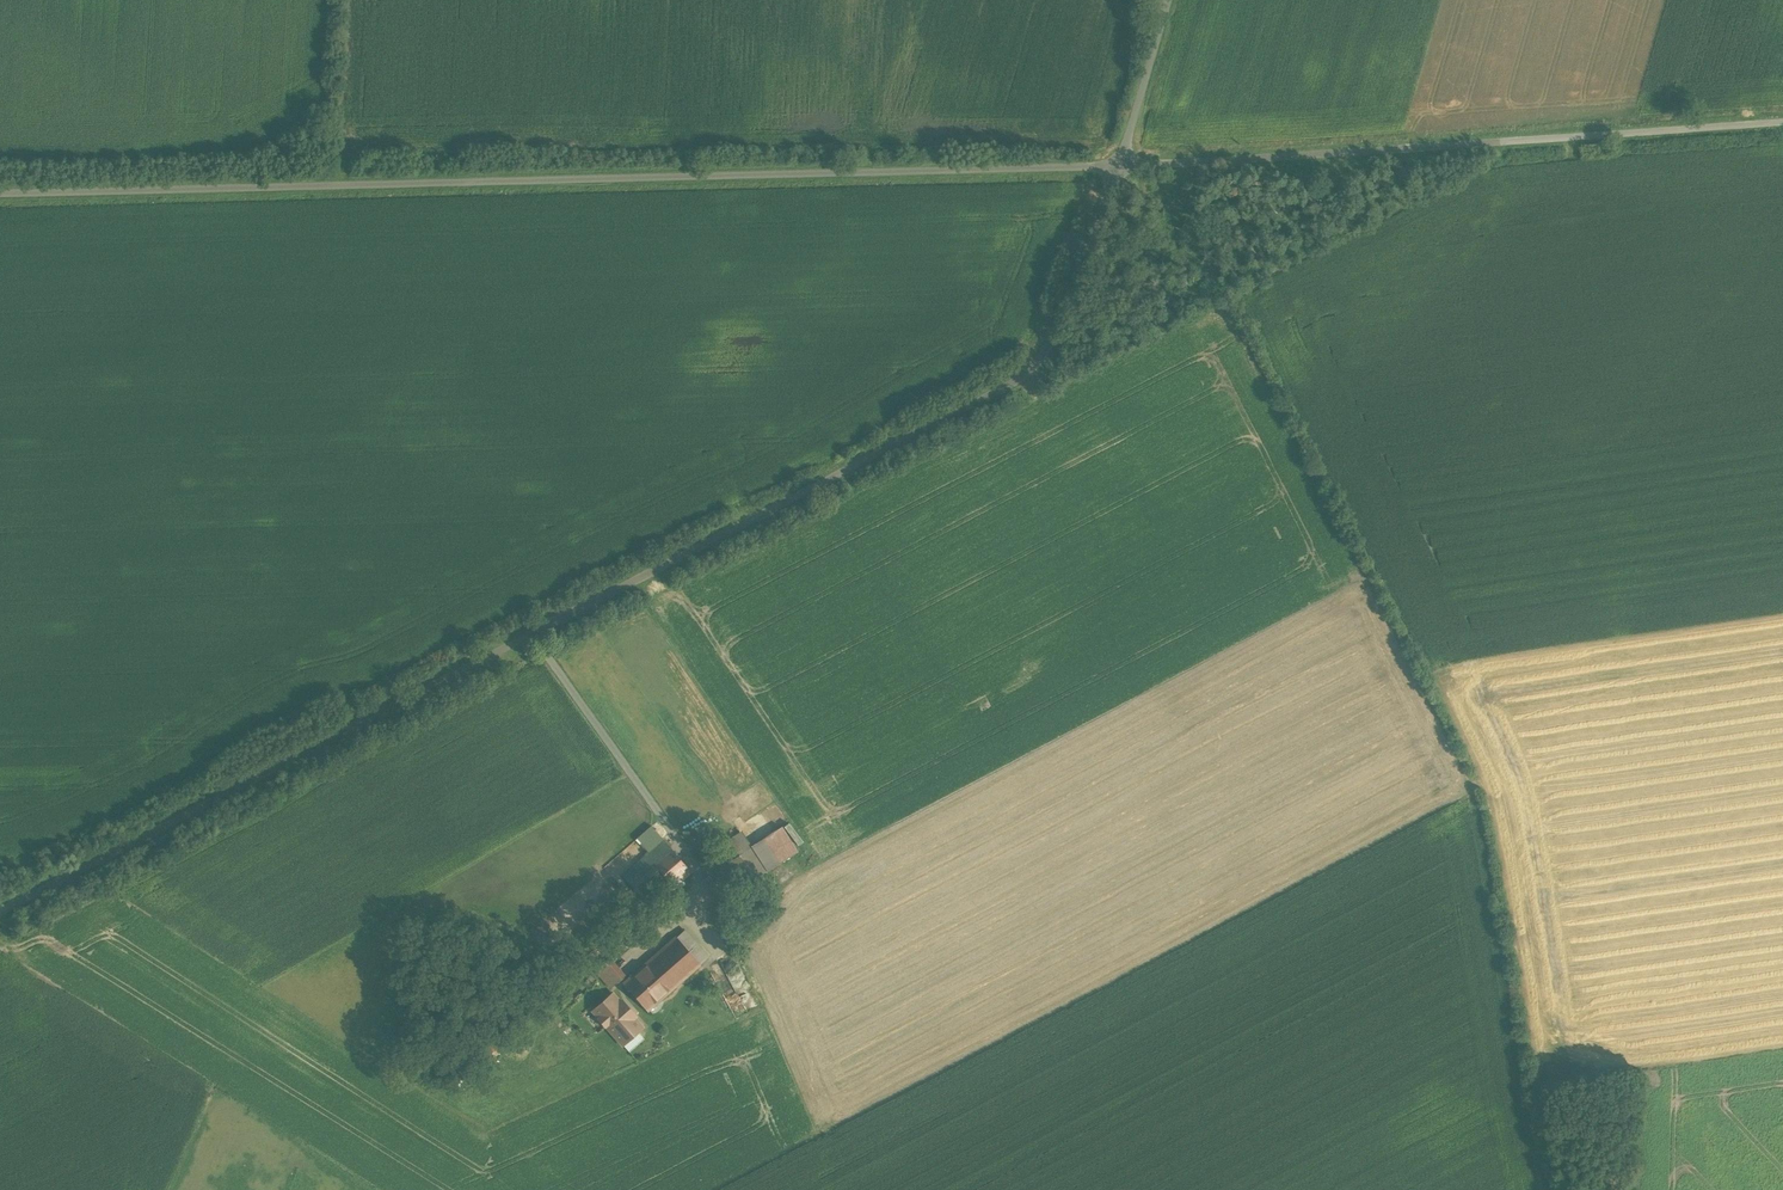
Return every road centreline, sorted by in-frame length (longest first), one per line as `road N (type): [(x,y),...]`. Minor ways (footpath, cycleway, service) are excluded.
road 1 (unclassified): [(1117,164),(1065,312),(1034,364),(0,906)]
road 2 (unclassified): [(0,187),(1117,164)]
road 3 (unclassified): [(1117,164),(1782,121)]
road 4 (unclassified): [(1166,0),(1117,164)]

